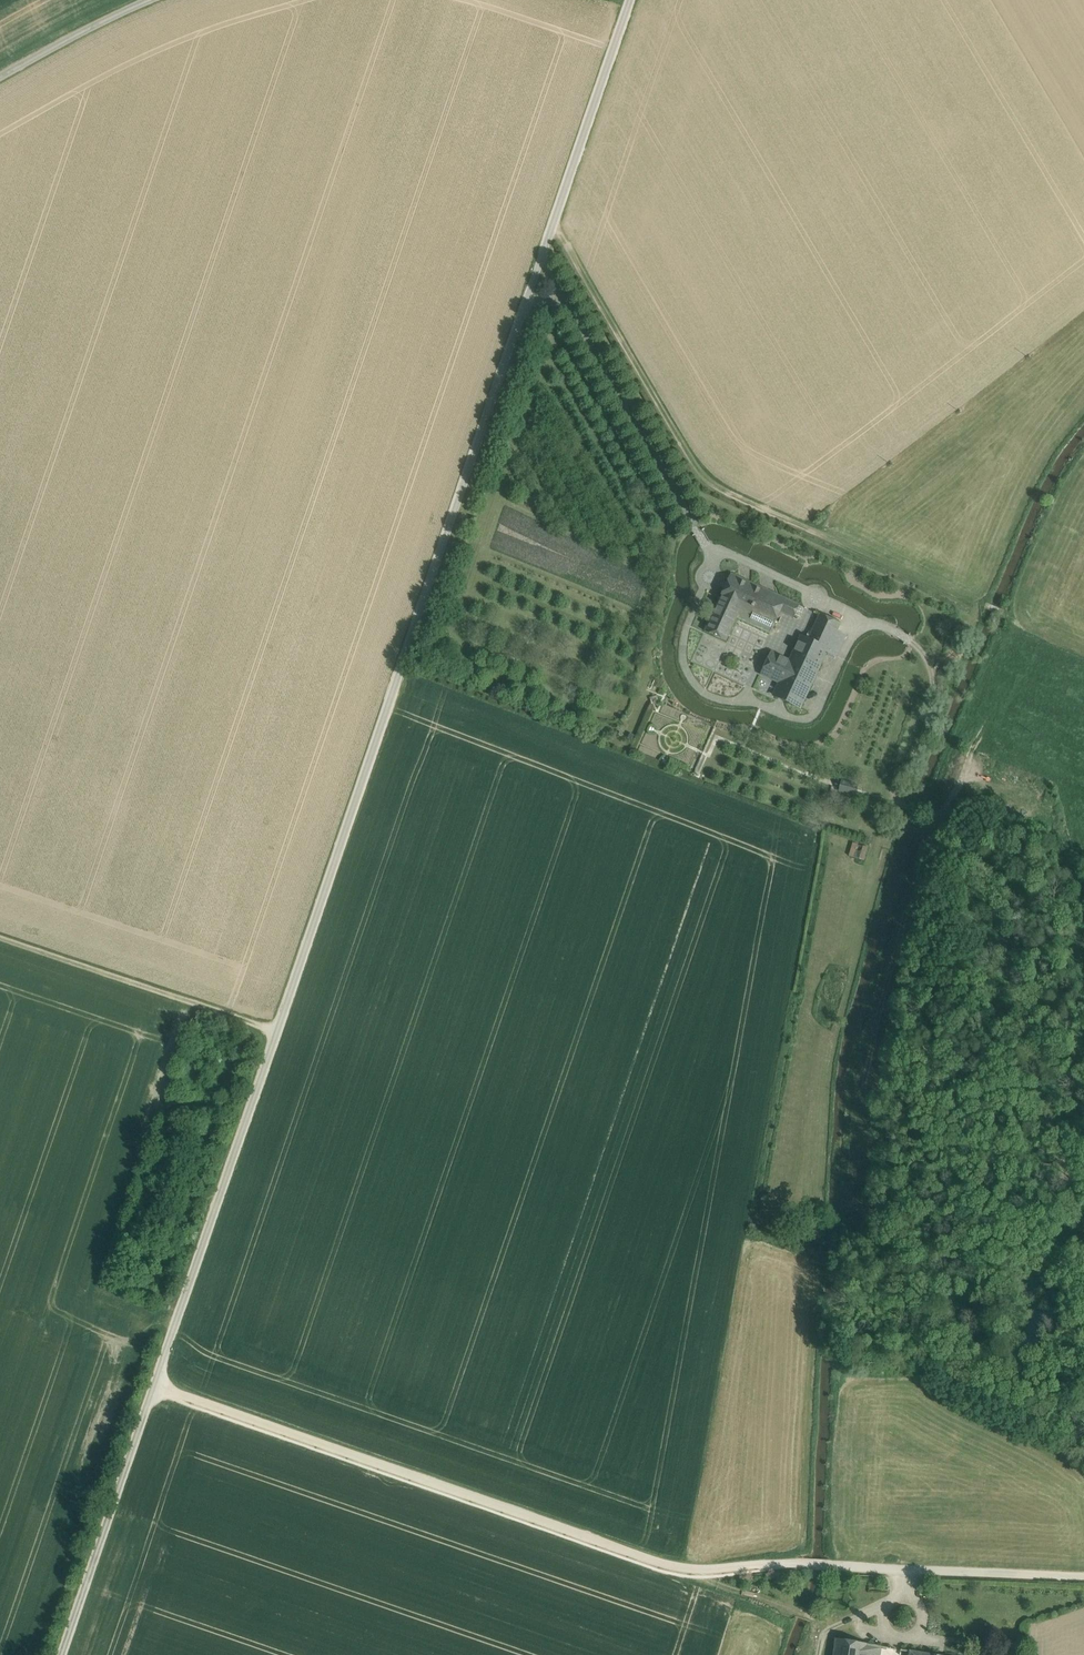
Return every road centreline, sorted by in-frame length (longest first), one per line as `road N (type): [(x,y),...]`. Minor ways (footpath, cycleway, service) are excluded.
road 1 (track): [(634,0),(65,1654)]
road 2 (track): [(1083,1576),(799,1561),(701,1575),(157,1386)]
road 3 (track): [(556,220),(705,479),(1018,620)]
road 4 (track): [(1083,1596),(946,1643),(854,1627),(701,1575)]
road 5 (track): [(0,933),(280,1029)]
road 6 (unclassified): [(161,0),(0,78)]
road 7 (track): [(904,1567),(903,1592),(843,1623),(824,1654)]

